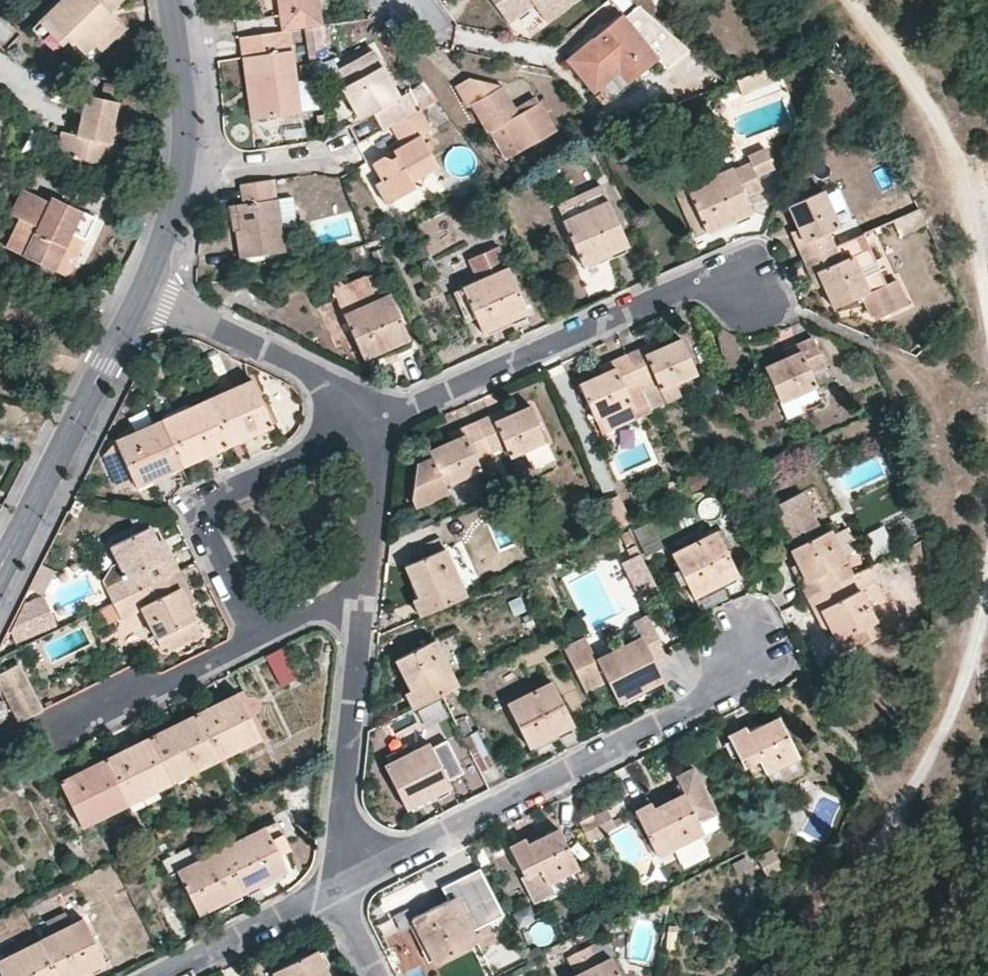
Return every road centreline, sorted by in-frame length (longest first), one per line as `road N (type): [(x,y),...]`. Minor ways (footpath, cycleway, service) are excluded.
road 1 (residential): [(759,656),(643,735),(331,894)]
road 2 (track): [(987,574),(972,662),(922,775),(852,864),(821,975)]
road 3 (residential): [(369,420),(669,288),(751,294)]
road 4 (track): [(852,0),(915,86),(965,175),(987,325)]
road 5 (residential): [(252,638),(209,538),(210,508),(227,490),(369,420)]
road 6 (residential): [(366,591),(331,894)]
road 7 (residential): [(0,558),(142,291)]
road 8 (residential): [(142,291),(183,169),(169,0)]
road 9 (residential): [(142,291),(345,389),(369,420)]
road 10 (residential): [(252,638),(61,736)]
road 11 (residential): [(331,894),(165,975)]
road 12 (residential): [(369,420),(378,454),(366,591)]
road 13 (residential): [(366,591),(252,638)]

